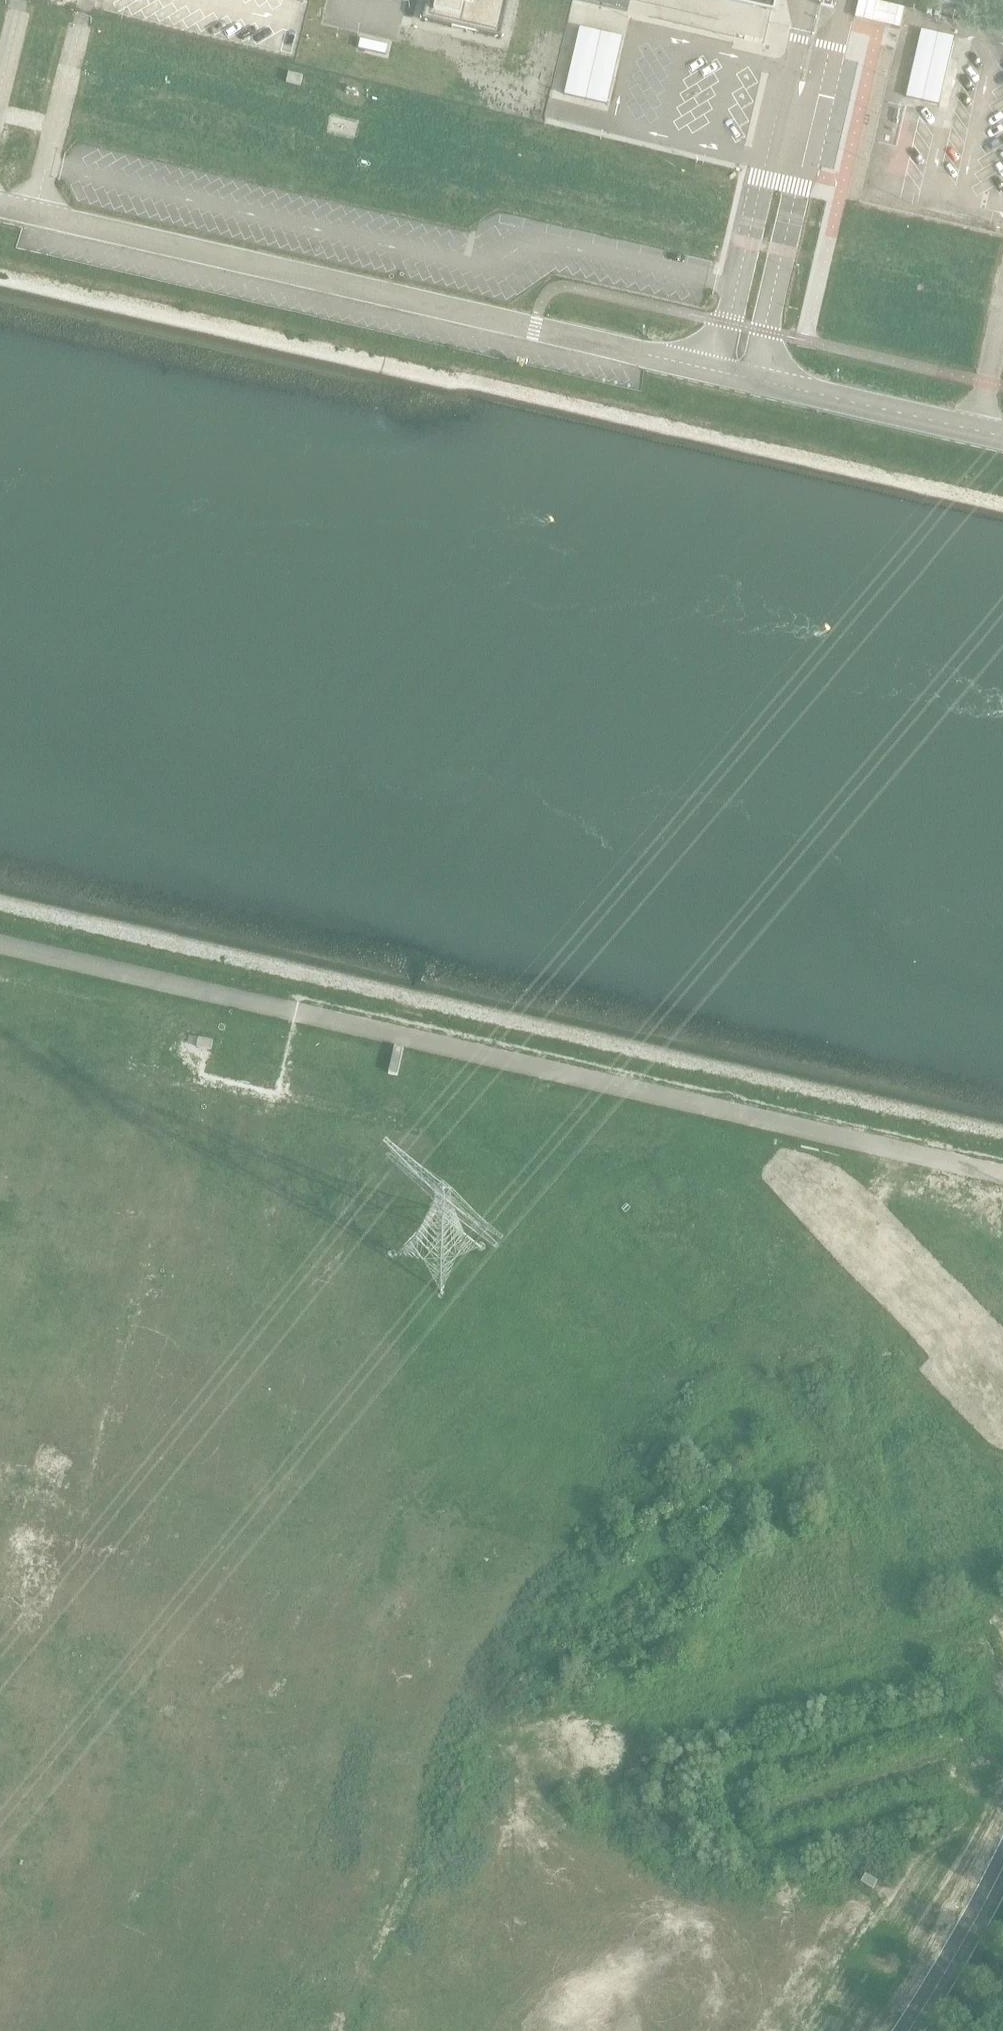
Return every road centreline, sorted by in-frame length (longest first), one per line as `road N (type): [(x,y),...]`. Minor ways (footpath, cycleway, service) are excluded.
road 1 (unclassified): [(1002,438),(0,206)]
road 2 (unclassified): [(0,950),(1002,1177)]
road 3 (unclassified): [(911,2030),(1002,1870)]

